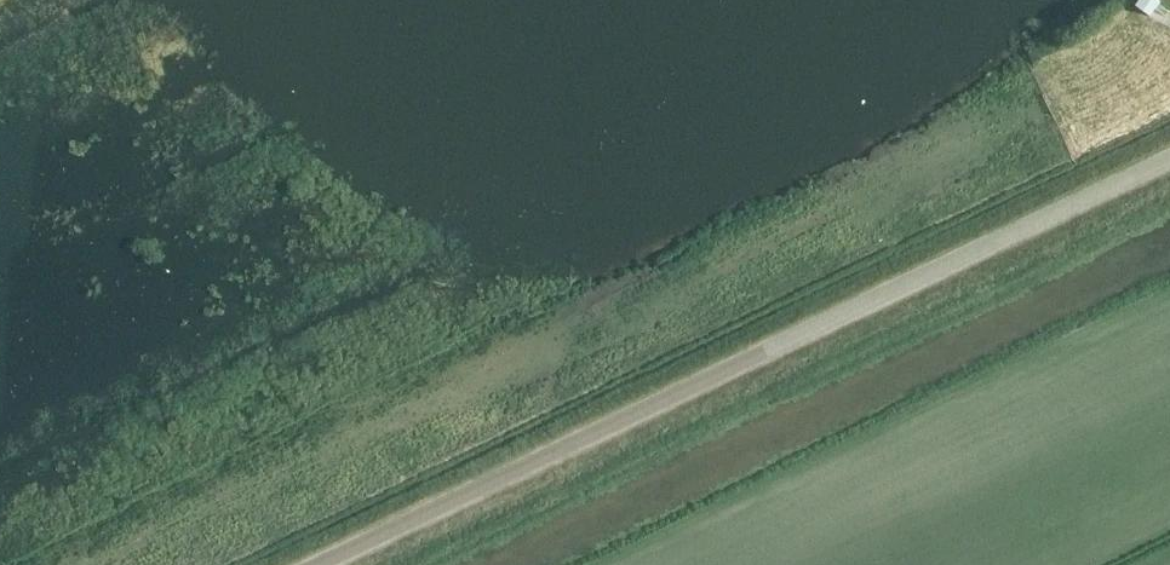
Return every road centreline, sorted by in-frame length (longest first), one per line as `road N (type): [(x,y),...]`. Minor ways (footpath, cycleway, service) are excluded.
road 1 (track): [(97,564),(1169,50)]
road 2 (unclassified): [(320,564),(1169,158)]

